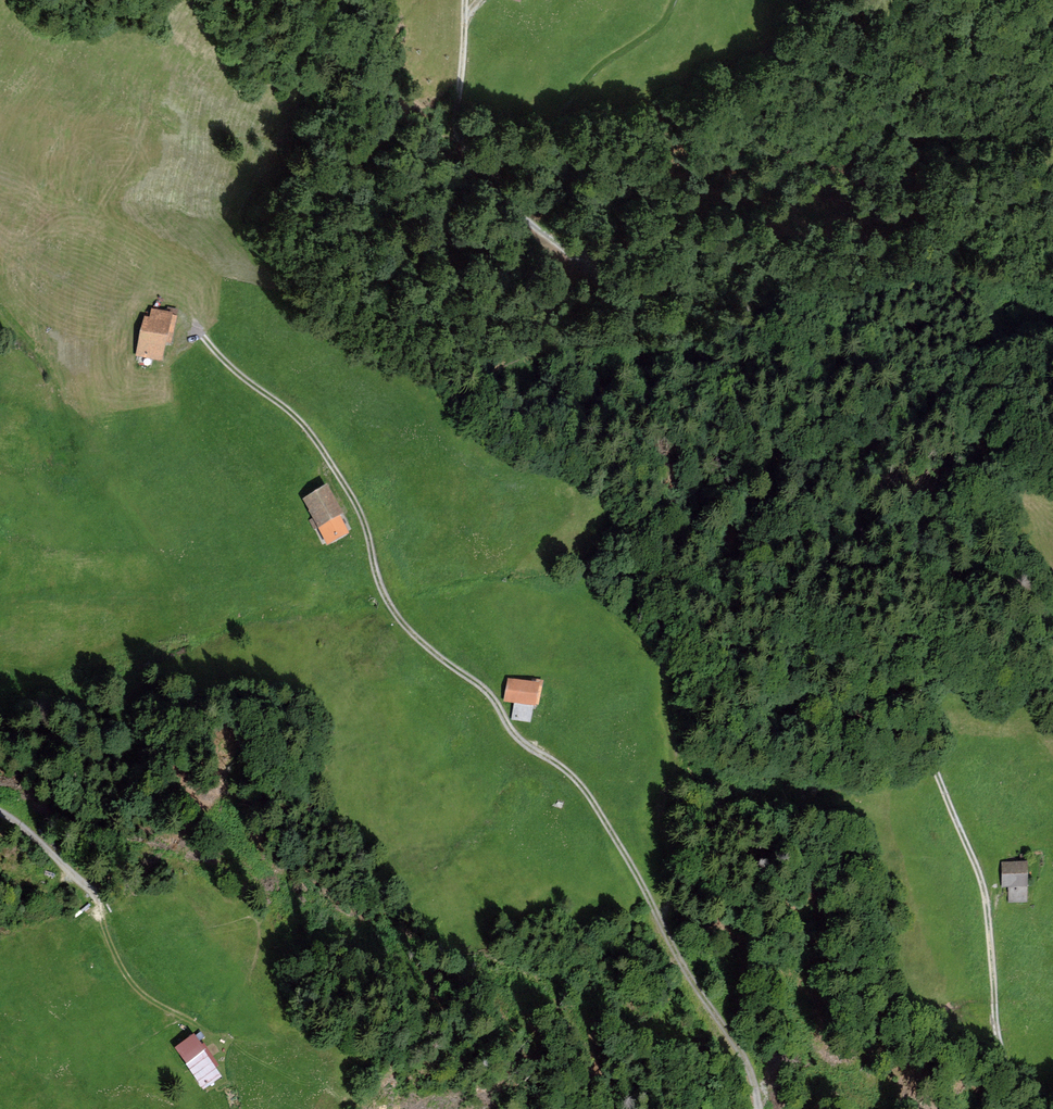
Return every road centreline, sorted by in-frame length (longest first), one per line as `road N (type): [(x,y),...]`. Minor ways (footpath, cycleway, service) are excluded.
road 1 (track): [(1007,1108),(984,886),(929,767),(904,613),(823,479),(757,405),(671,327),(518,212),(461,142),(466,0)]
road 2 (track): [(761,1108),(742,1056),(586,791),(516,738),(487,690),(398,617),(355,500),(331,462),(305,427),(197,330)]
road 3 (track): [(591,266),(551,205),(546,176),(559,112),(605,57),(656,28),(673,0)]
road 4 (track): [(0,811),(31,830),(97,903),(124,958),(171,1014)]

